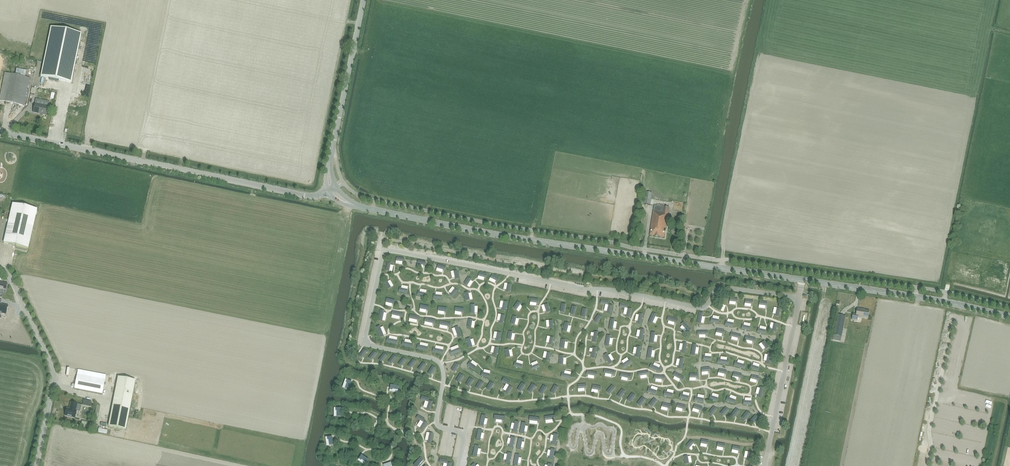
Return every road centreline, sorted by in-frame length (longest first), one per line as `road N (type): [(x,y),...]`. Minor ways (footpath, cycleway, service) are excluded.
road 1 (tertiary): [(1009,317),(516,238),(352,205),(332,189)]
road 2 (residential): [(332,189),(308,196),(0,132)]
road 3 (track): [(307,429),(352,205)]
road 4 (unclassified): [(36,465),(56,376),(0,272)]
road 5 (tertiary): [(332,189),(362,0)]

